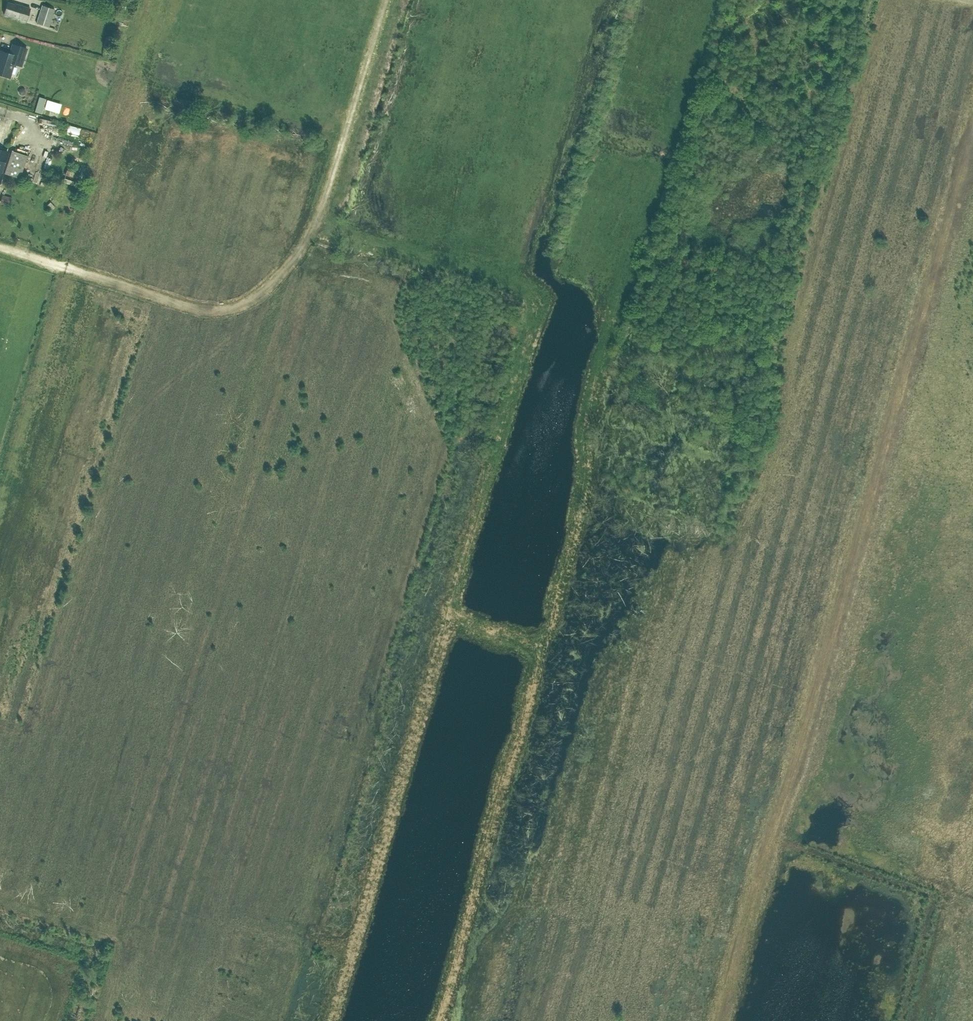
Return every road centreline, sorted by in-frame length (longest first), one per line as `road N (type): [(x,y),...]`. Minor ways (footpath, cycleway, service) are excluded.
road 1 (track): [(386,0),(305,244),(253,297),(198,310),(0,248)]

